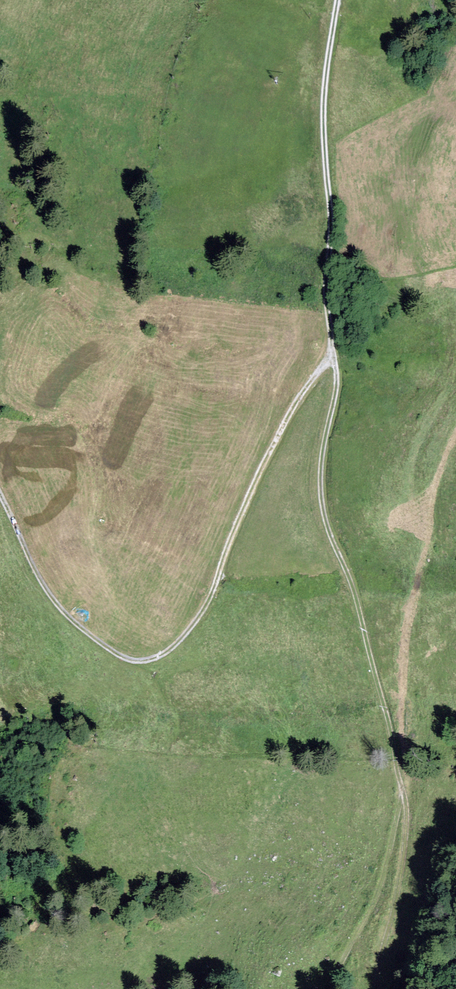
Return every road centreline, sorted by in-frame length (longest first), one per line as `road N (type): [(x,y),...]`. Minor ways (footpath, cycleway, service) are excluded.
road 1 (track): [(337,0),(323,120),(336,385),(322,501),(387,715),(400,800),(383,879),(327,988)]
road 2 (track): [(334,359),(324,362),(259,469),(201,613),(161,656),(134,661),(67,613),(36,575),(0,495)]
road 3 (track): [(400,784),(404,849),(376,988)]

